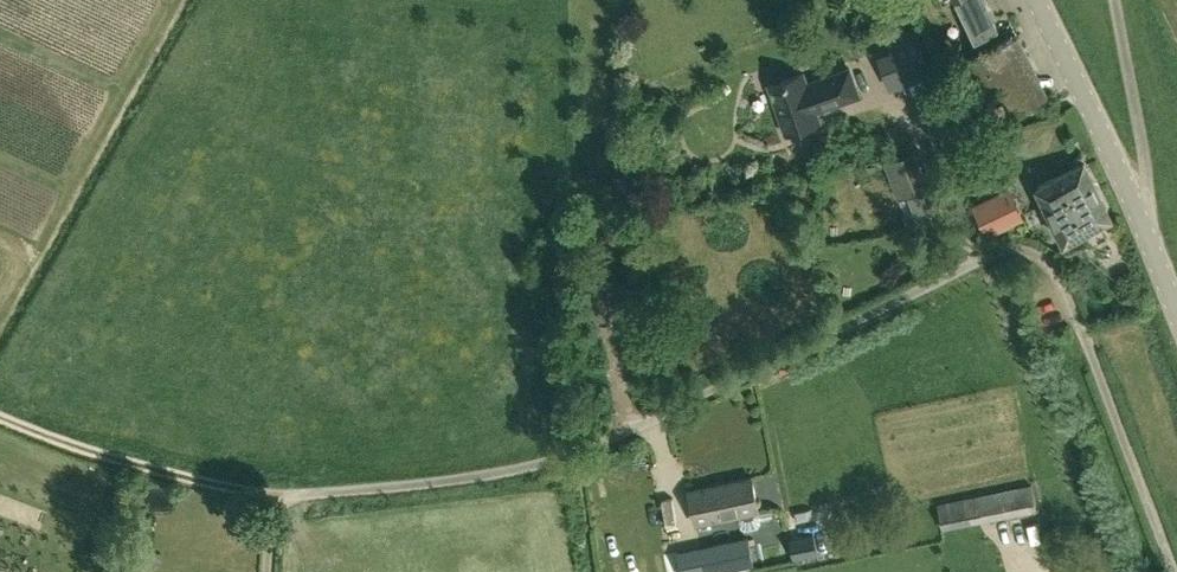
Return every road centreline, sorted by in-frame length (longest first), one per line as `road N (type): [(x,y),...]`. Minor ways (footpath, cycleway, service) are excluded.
road 1 (track): [(1170,571),(1067,292),(1041,255),(959,268),(564,452),(416,483),(278,492),(73,446),(0,414)]
road 2 (tertiary): [(1176,322),(1027,0)]
road 3 (track): [(1151,253),(1148,176),(1115,0)]

